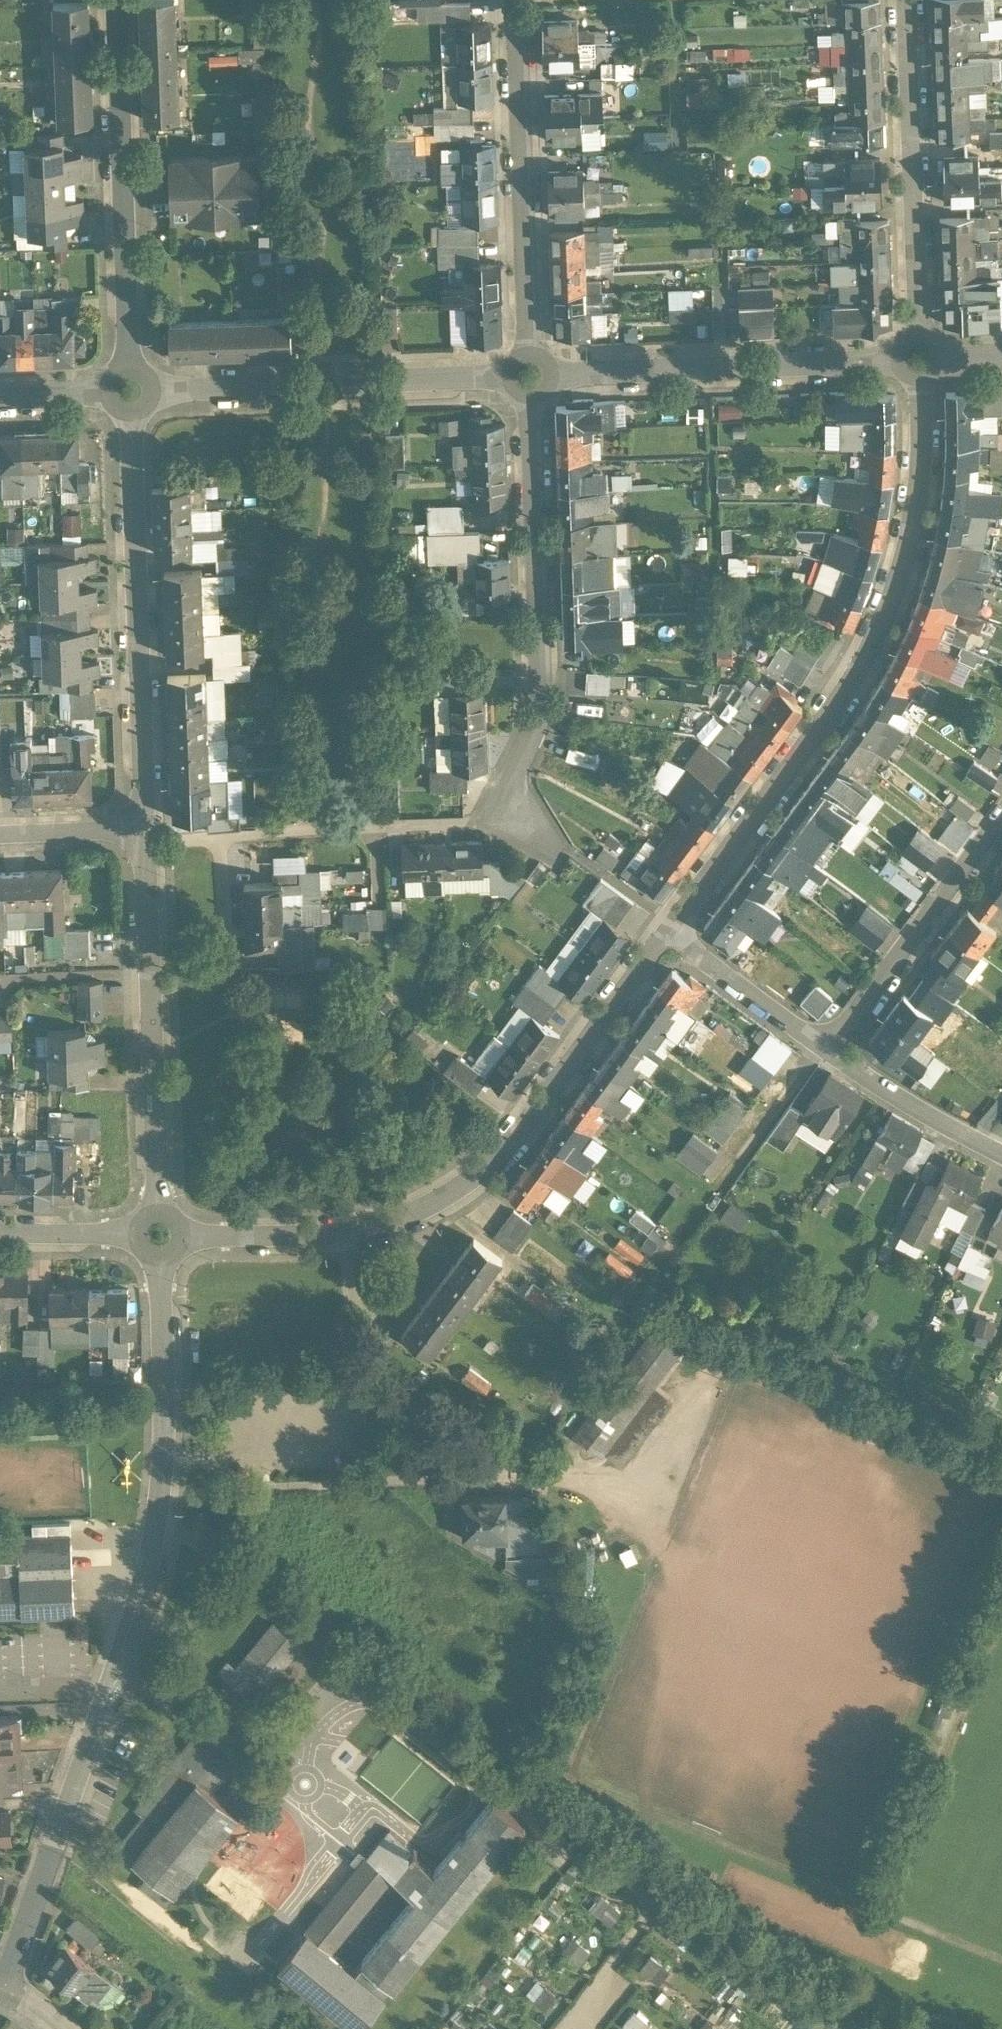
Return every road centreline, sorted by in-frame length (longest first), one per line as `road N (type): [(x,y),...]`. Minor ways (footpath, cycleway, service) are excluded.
road 1 (residential): [(664,937),(821,730),(868,649),(900,566),(913,501),(920,385)]
road 2 (residential): [(186,1241),(360,1231),(436,1204),(529,1124),(664,937)]
road 3 (residential): [(110,1694),(142,1595),(162,1494),(161,1268)]
road 4 (residential): [(531,403),(542,702),(517,776),(497,807)]
road 5 (residential): [(125,420),(145,833)]
road 6 (residential): [(145,833),(158,1213)]
road 7 (residential): [(114,0),(128,364)]
road 8 (residential): [(514,0),(523,350)]
road 9 (residential): [(156,389),(502,374)]
road 10 (residential): [(554,372),(893,358)]
road 11 (residential): [(918,335),(902,0)]
road 12 (residential): [(7,1984),(110,1694)]
road 13 (residential): [(824,1054),(1001,814)]
road 14 (residential): [(1001,1155),(824,1054)]
road 15 (residential): [(824,1054),(664,937)]
road 16 (residential): [(145,833),(0,838)]
road 17 (residential): [(0,1239),(131,1240)]

